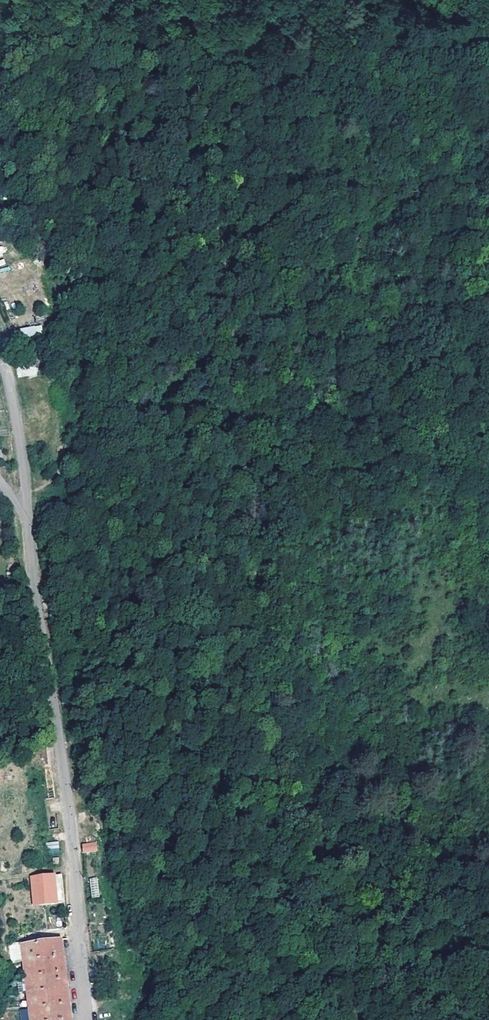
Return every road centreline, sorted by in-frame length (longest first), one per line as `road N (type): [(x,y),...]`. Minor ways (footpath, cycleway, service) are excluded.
road 1 (track): [(186,0),(243,474),(276,1019)]
road 2 (track): [(274,1019),(61,541),(30,545)]
road 3 (residential): [(84,1019),(68,816),(26,514)]
road 4 (track): [(470,835),(437,961),(452,1019)]
road 5 (residential): [(26,514),(14,387),(0,354)]

